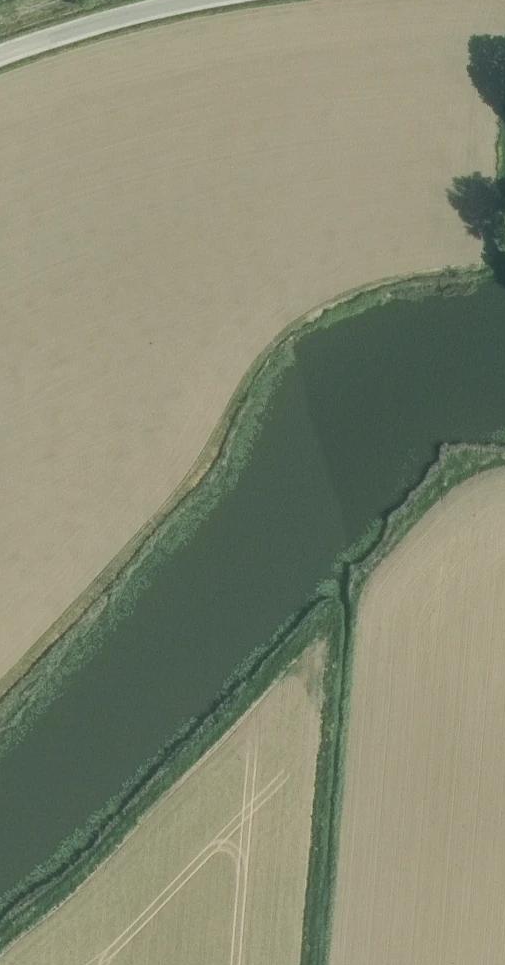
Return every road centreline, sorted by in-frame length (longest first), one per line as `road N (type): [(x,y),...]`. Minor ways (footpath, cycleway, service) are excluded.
road 1 (unclassified): [(0,47),(142,0)]

